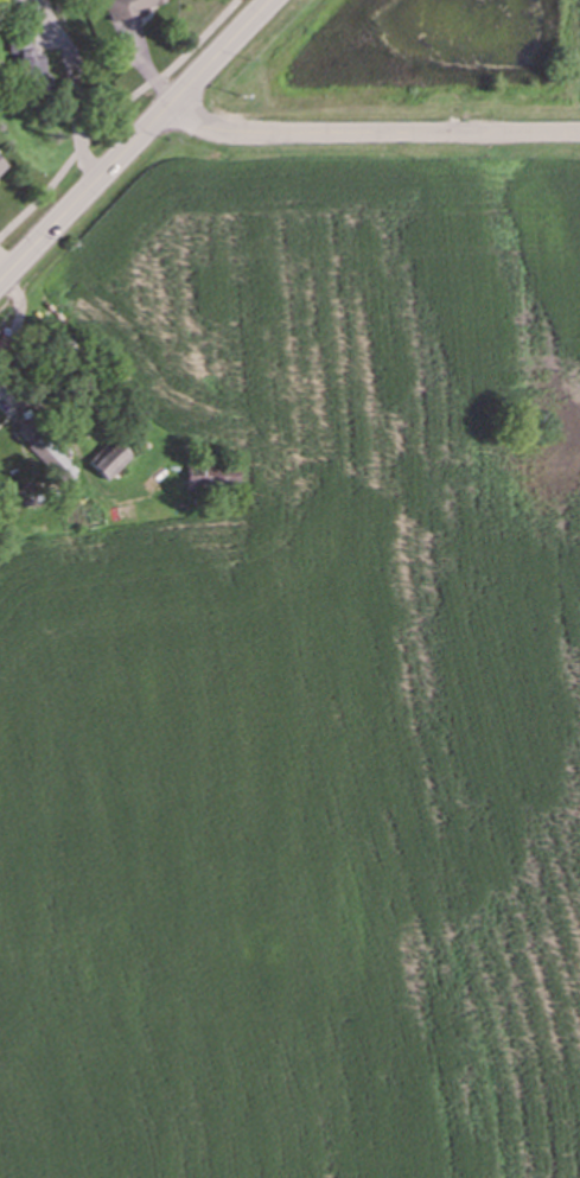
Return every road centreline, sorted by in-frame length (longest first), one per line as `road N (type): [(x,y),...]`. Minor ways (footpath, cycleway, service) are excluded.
road 1 (residential): [(171,104),(219,133),(579,135)]
road 2 (tertiary): [(271,0),(0,284)]

